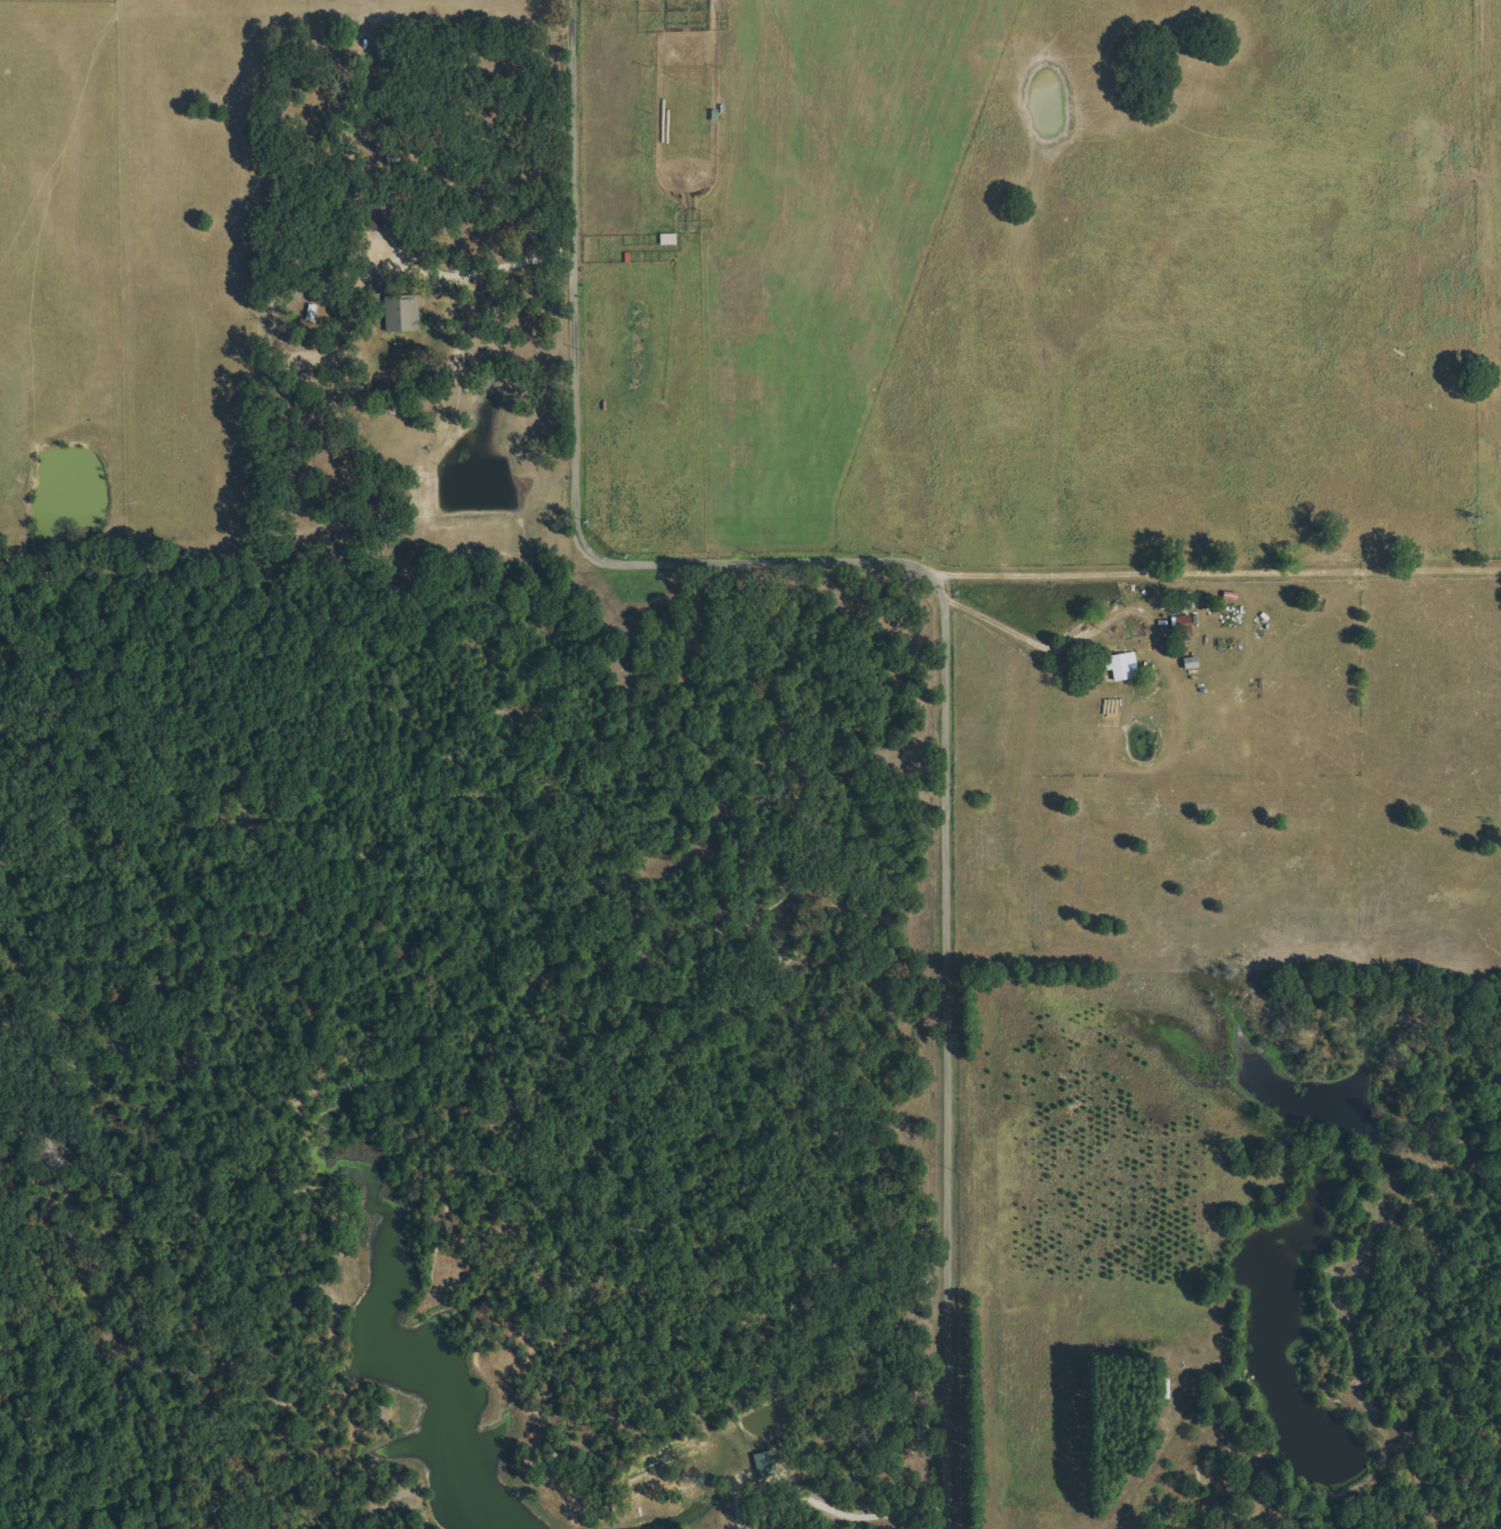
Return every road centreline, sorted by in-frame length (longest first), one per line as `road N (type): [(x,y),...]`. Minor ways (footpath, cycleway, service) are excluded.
road 1 (residential): [(573,0),(575,503),(585,550),(614,564),(910,565),(937,581),(948,614),(948,1528)]

